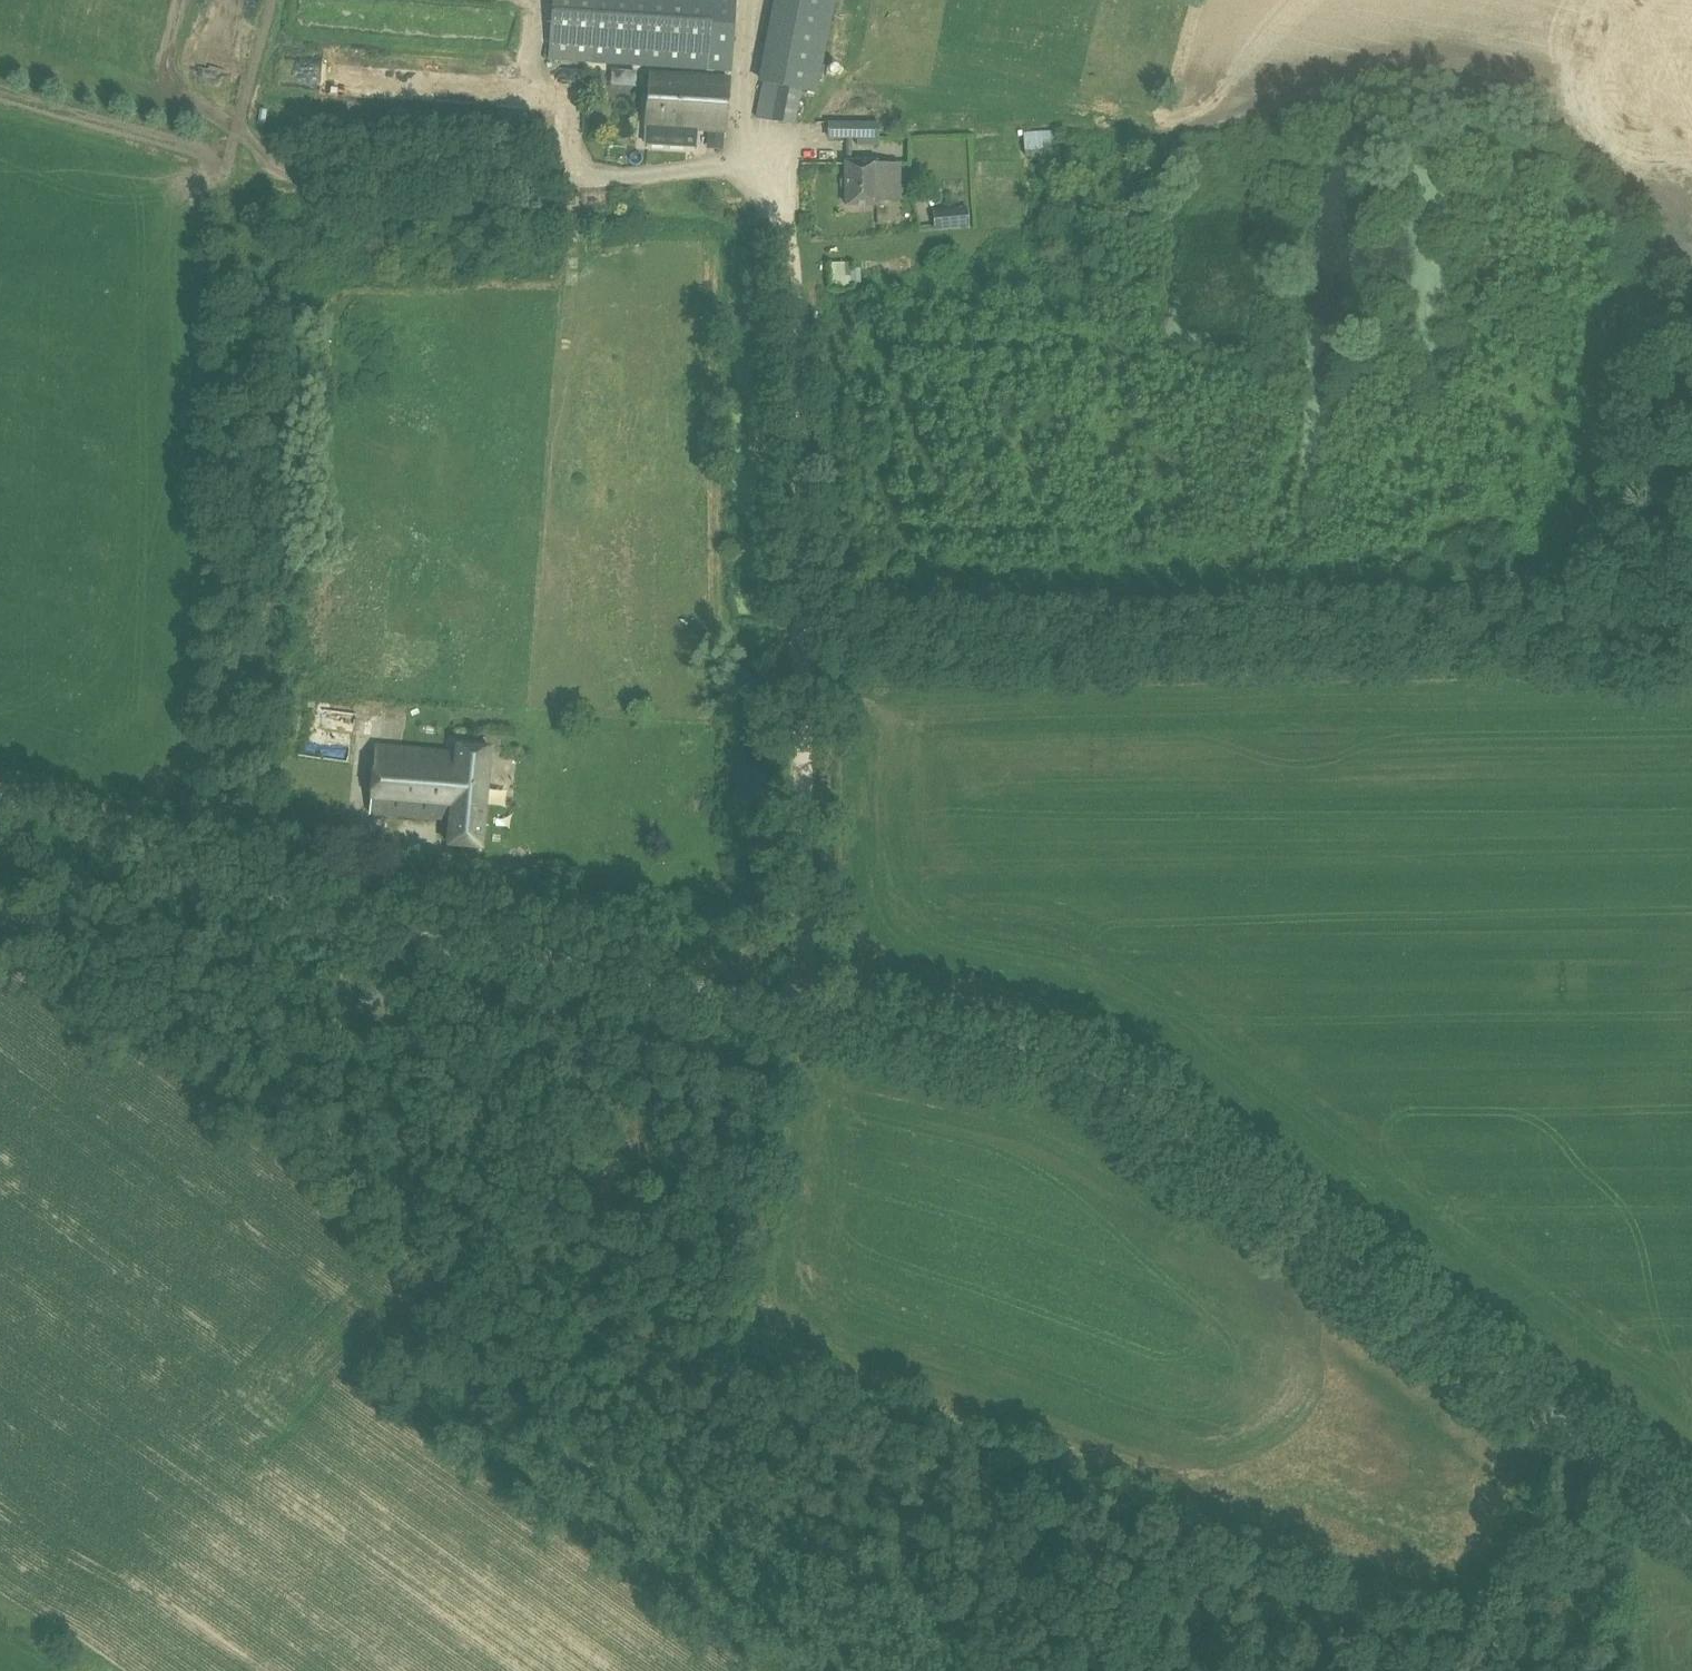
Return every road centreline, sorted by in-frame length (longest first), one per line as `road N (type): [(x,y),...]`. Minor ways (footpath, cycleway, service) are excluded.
road 1 (tertiary): [(1691,1521),(1101,1076),(1034,1052),(227,906),(67,824),(0,804)]
road 2 (track): [(785,166),(801,1011)]

